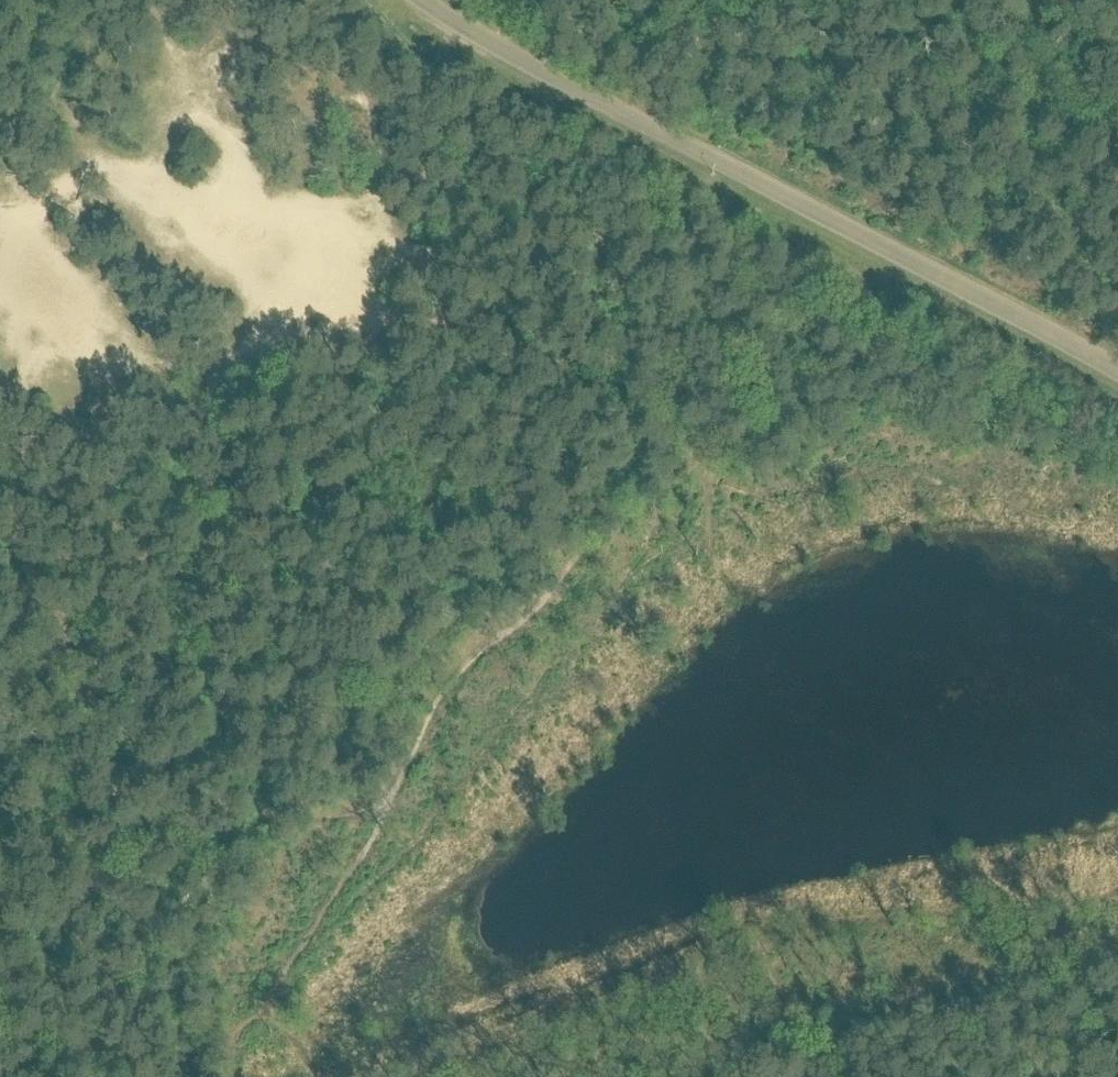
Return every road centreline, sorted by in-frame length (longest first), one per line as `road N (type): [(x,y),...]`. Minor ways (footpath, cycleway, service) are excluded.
road 1 (unclassified): [(1117,370),(524,61),(422,0)]

